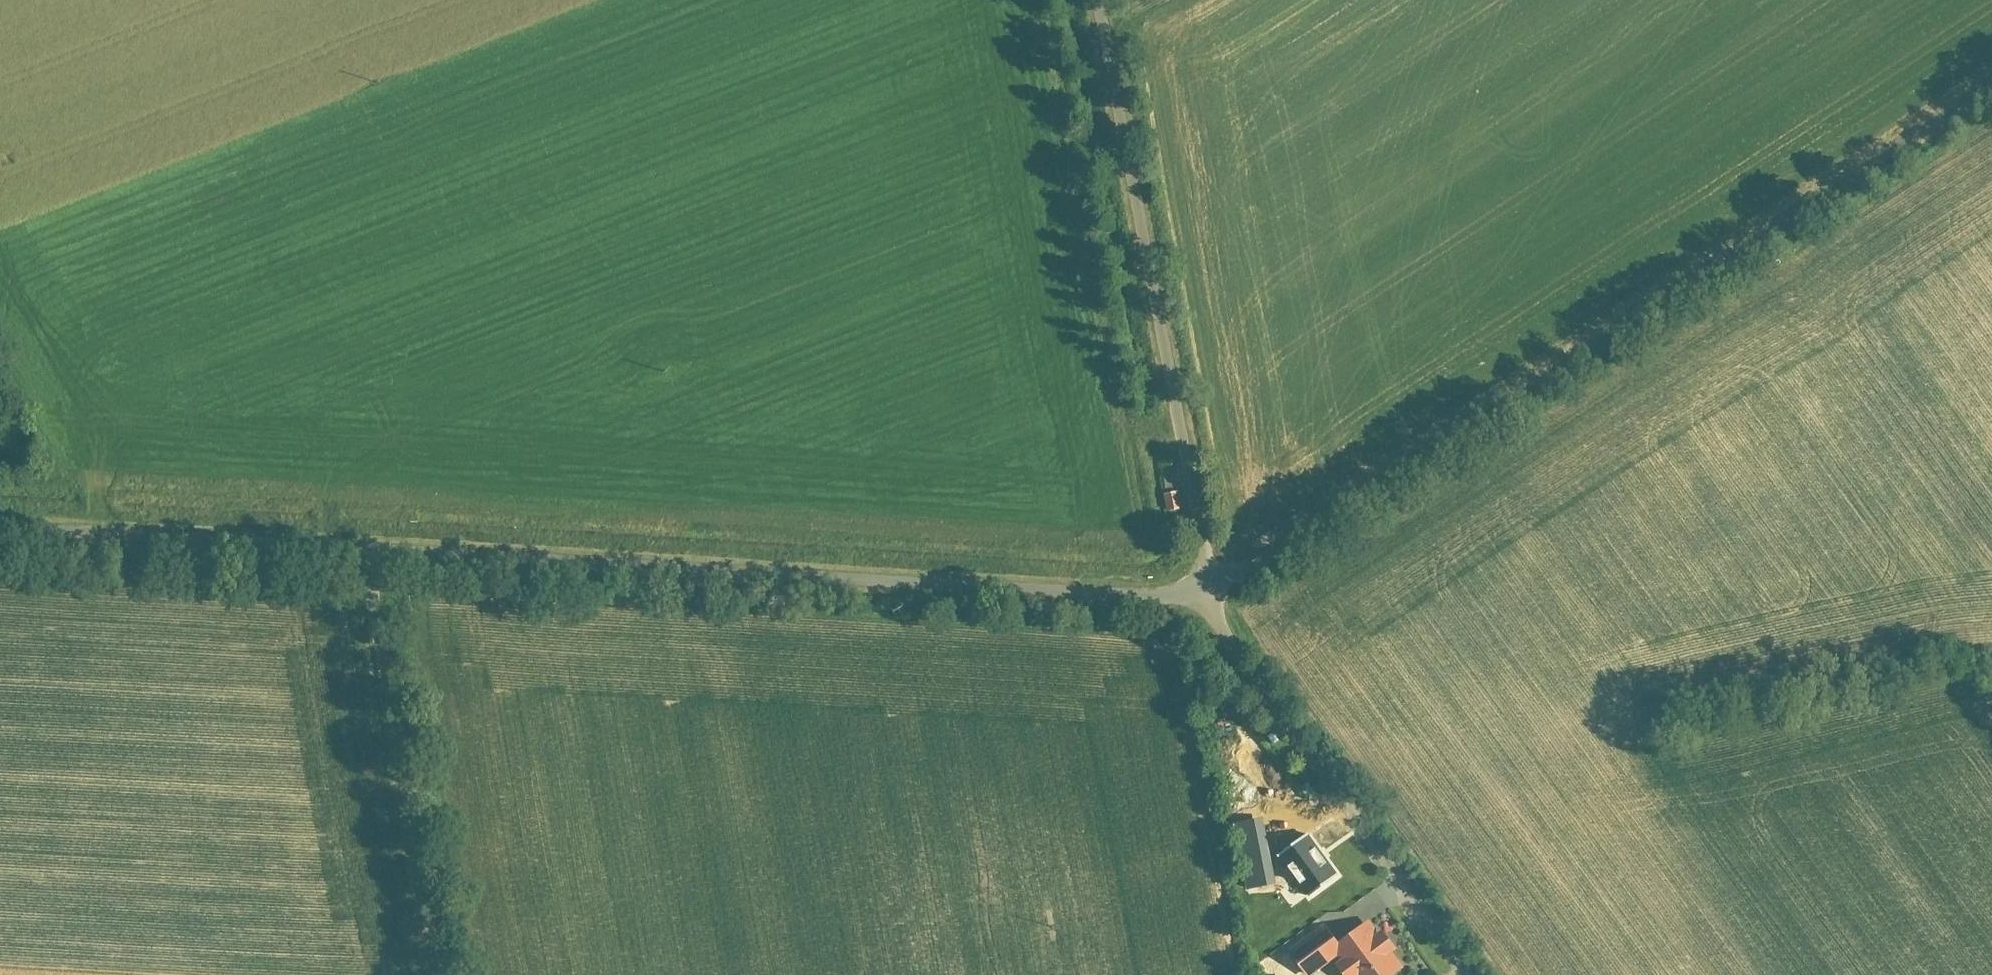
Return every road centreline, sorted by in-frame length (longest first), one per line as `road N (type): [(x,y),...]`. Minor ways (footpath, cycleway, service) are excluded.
road 1 (unclassified): [(1215,589),(1991,89)]
road 2 (unclassified): [(1173,601),(370,560)]
road 3 (unclassified): [(1089,0),(1215,589)]
road 4 (unclassified): [(1215,589),(1237,654),(1446,974)]
road 5 (unclassified): [(451,974),(370,560)]
road 6 (unclassified): [(370,560),(0,538)]

